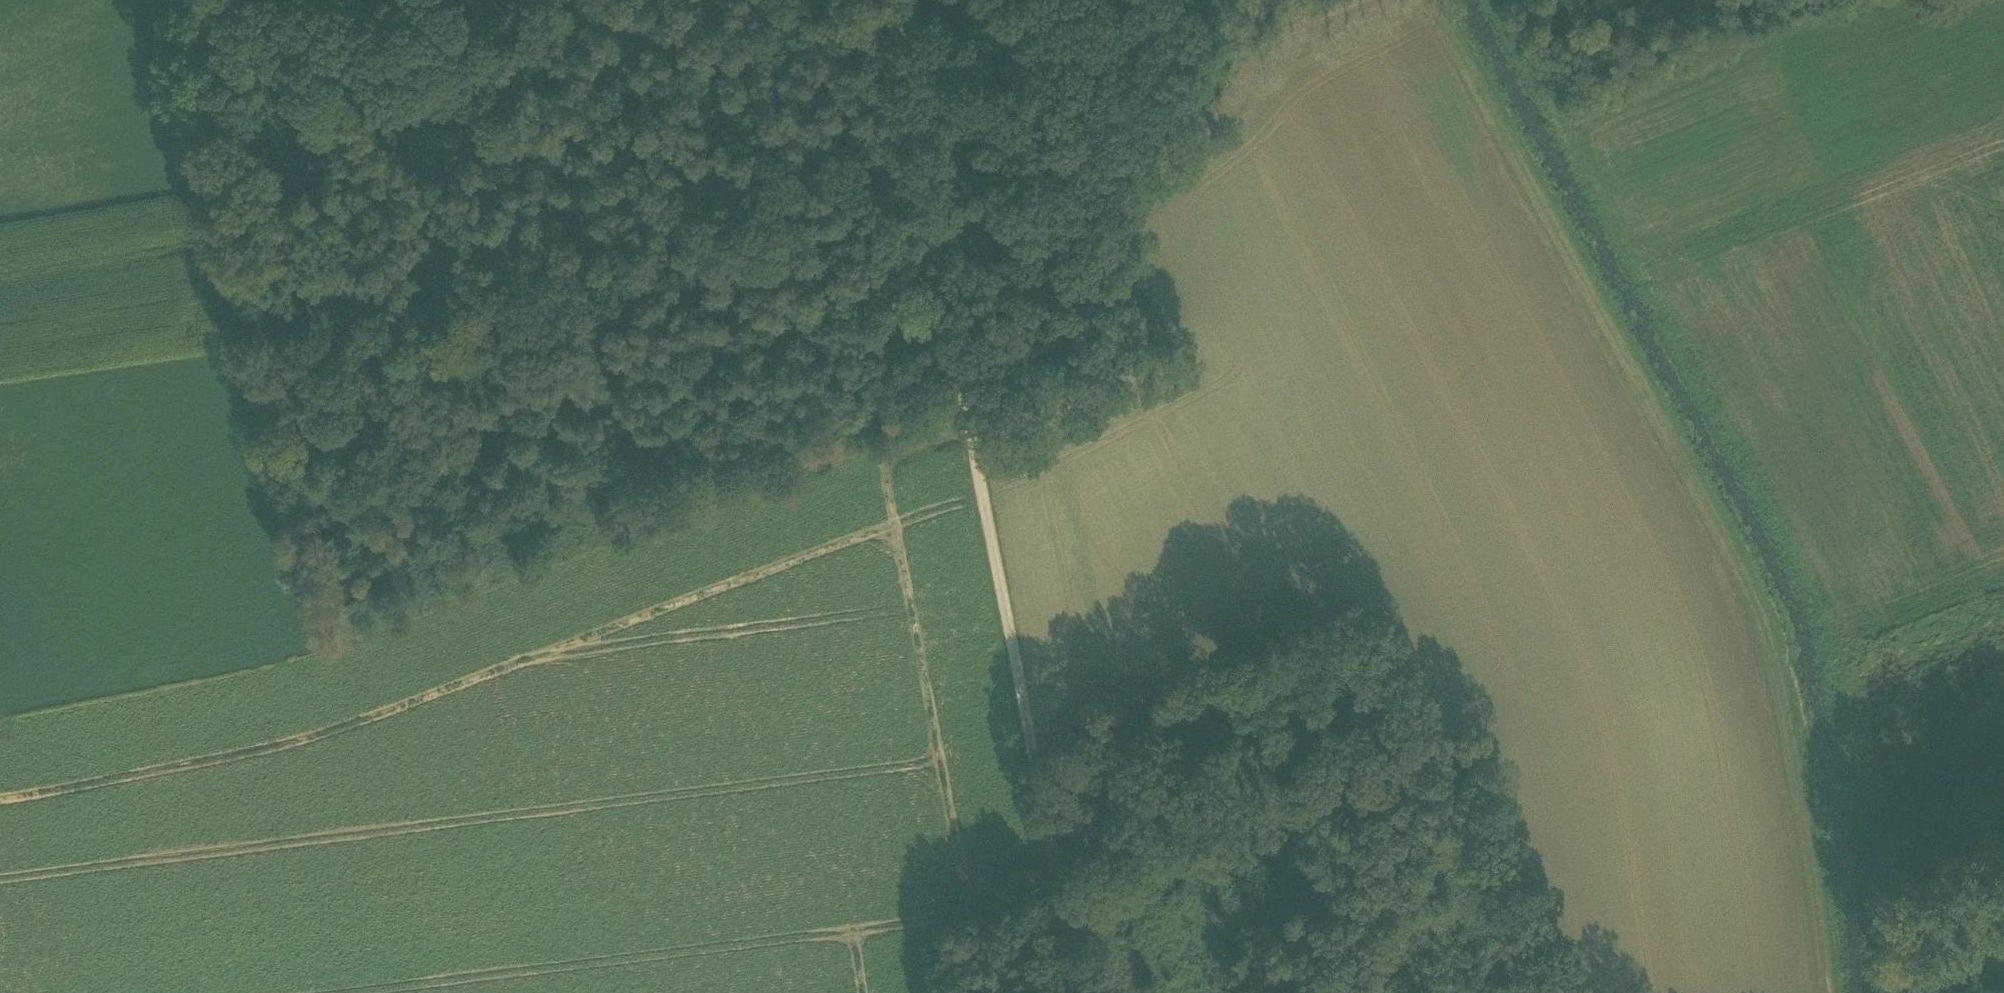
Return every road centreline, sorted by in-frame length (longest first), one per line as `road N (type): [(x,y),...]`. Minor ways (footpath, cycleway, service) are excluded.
road 1 (track): [(879,0),(1085,992)]

